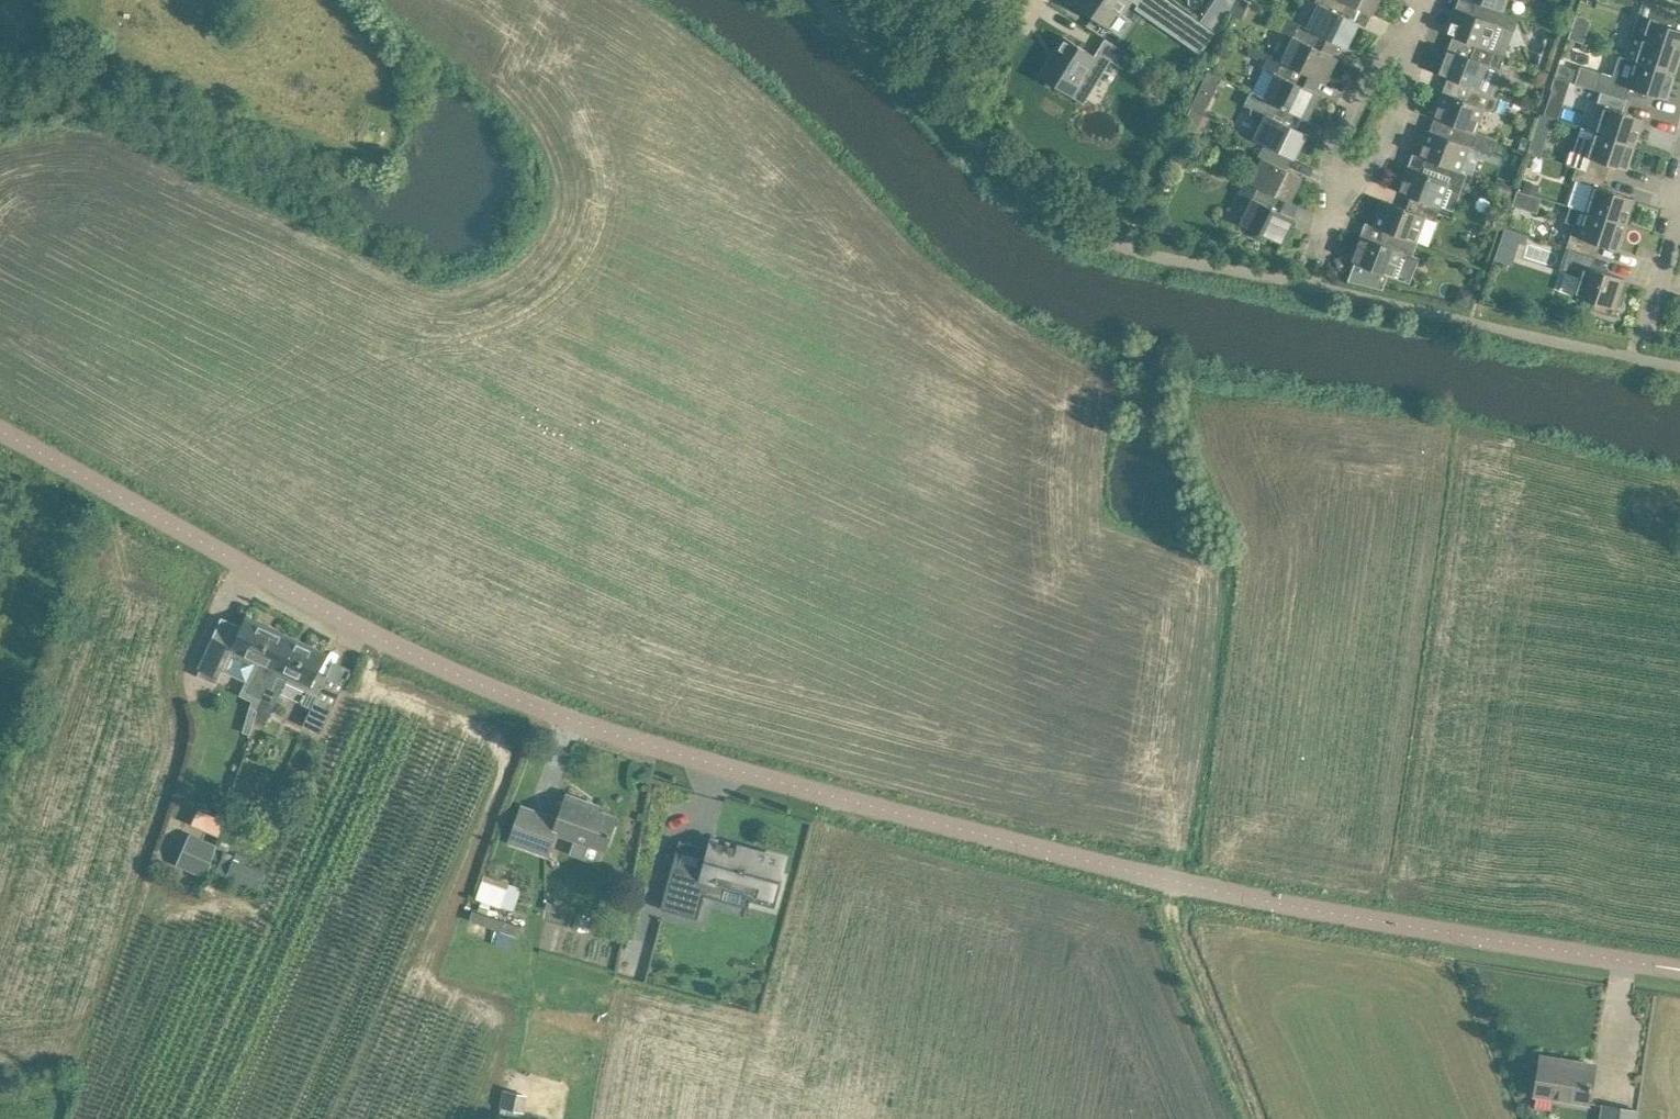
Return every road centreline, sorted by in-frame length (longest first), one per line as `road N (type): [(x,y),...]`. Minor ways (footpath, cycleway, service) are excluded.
road 1 (unclassified): [(1679,969),(1161,878),(578,721),(345,620),(0,431)]
road 2 (residential): [(1322,257),(1347,166),(1420,0)]
road 3 (track): [(1256,1118),(1161,878)]
road 4 (residential): [(1644,330),(1679,189)]

